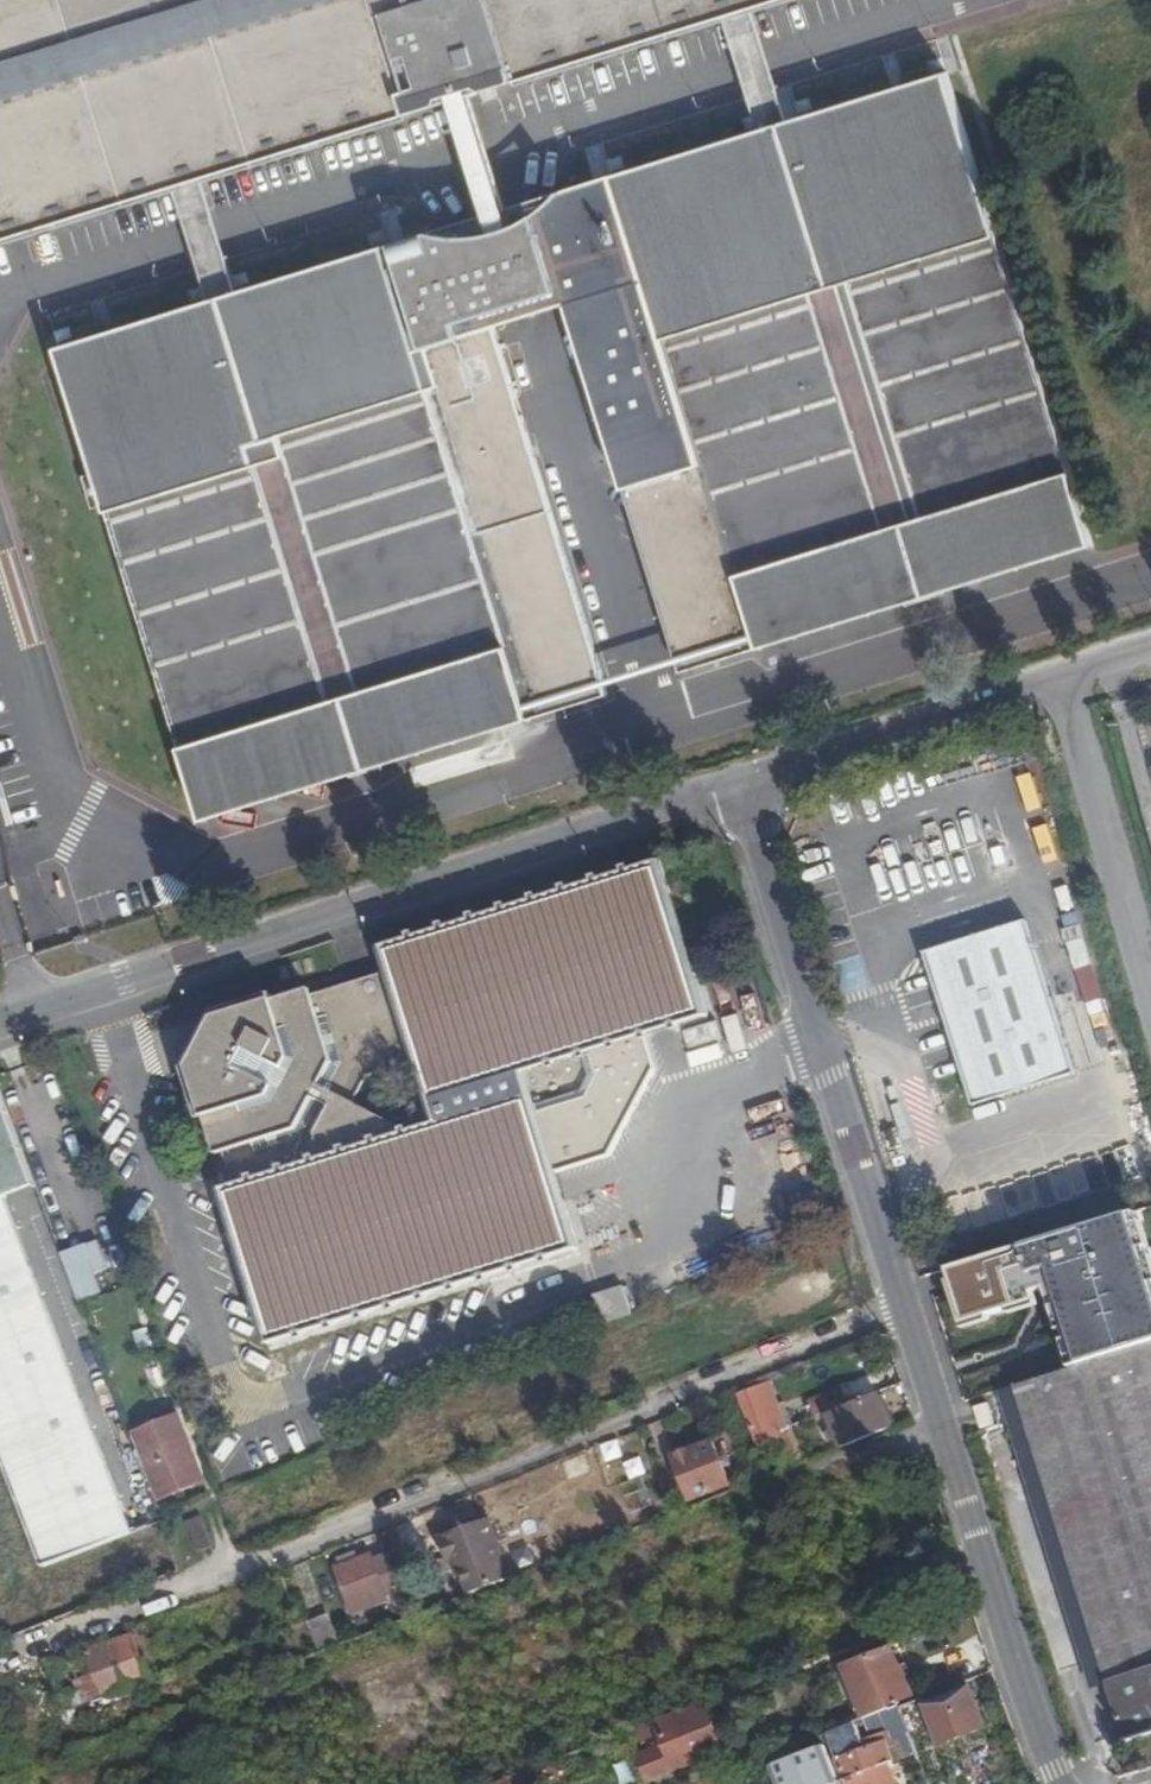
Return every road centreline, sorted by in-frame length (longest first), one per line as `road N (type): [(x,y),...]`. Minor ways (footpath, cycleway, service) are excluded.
road 1 (unclassified): [(904,1304),(0,1659)]
road 2 (unclassified): [(737,782),(0,1020)]
road 3 (unclassified): [(904,1304),(737,782)]
road 4 (unclassified): [(1065,1783),(904,1304)]
road 5 (unclassified): [(1150,645),(737,782)]

